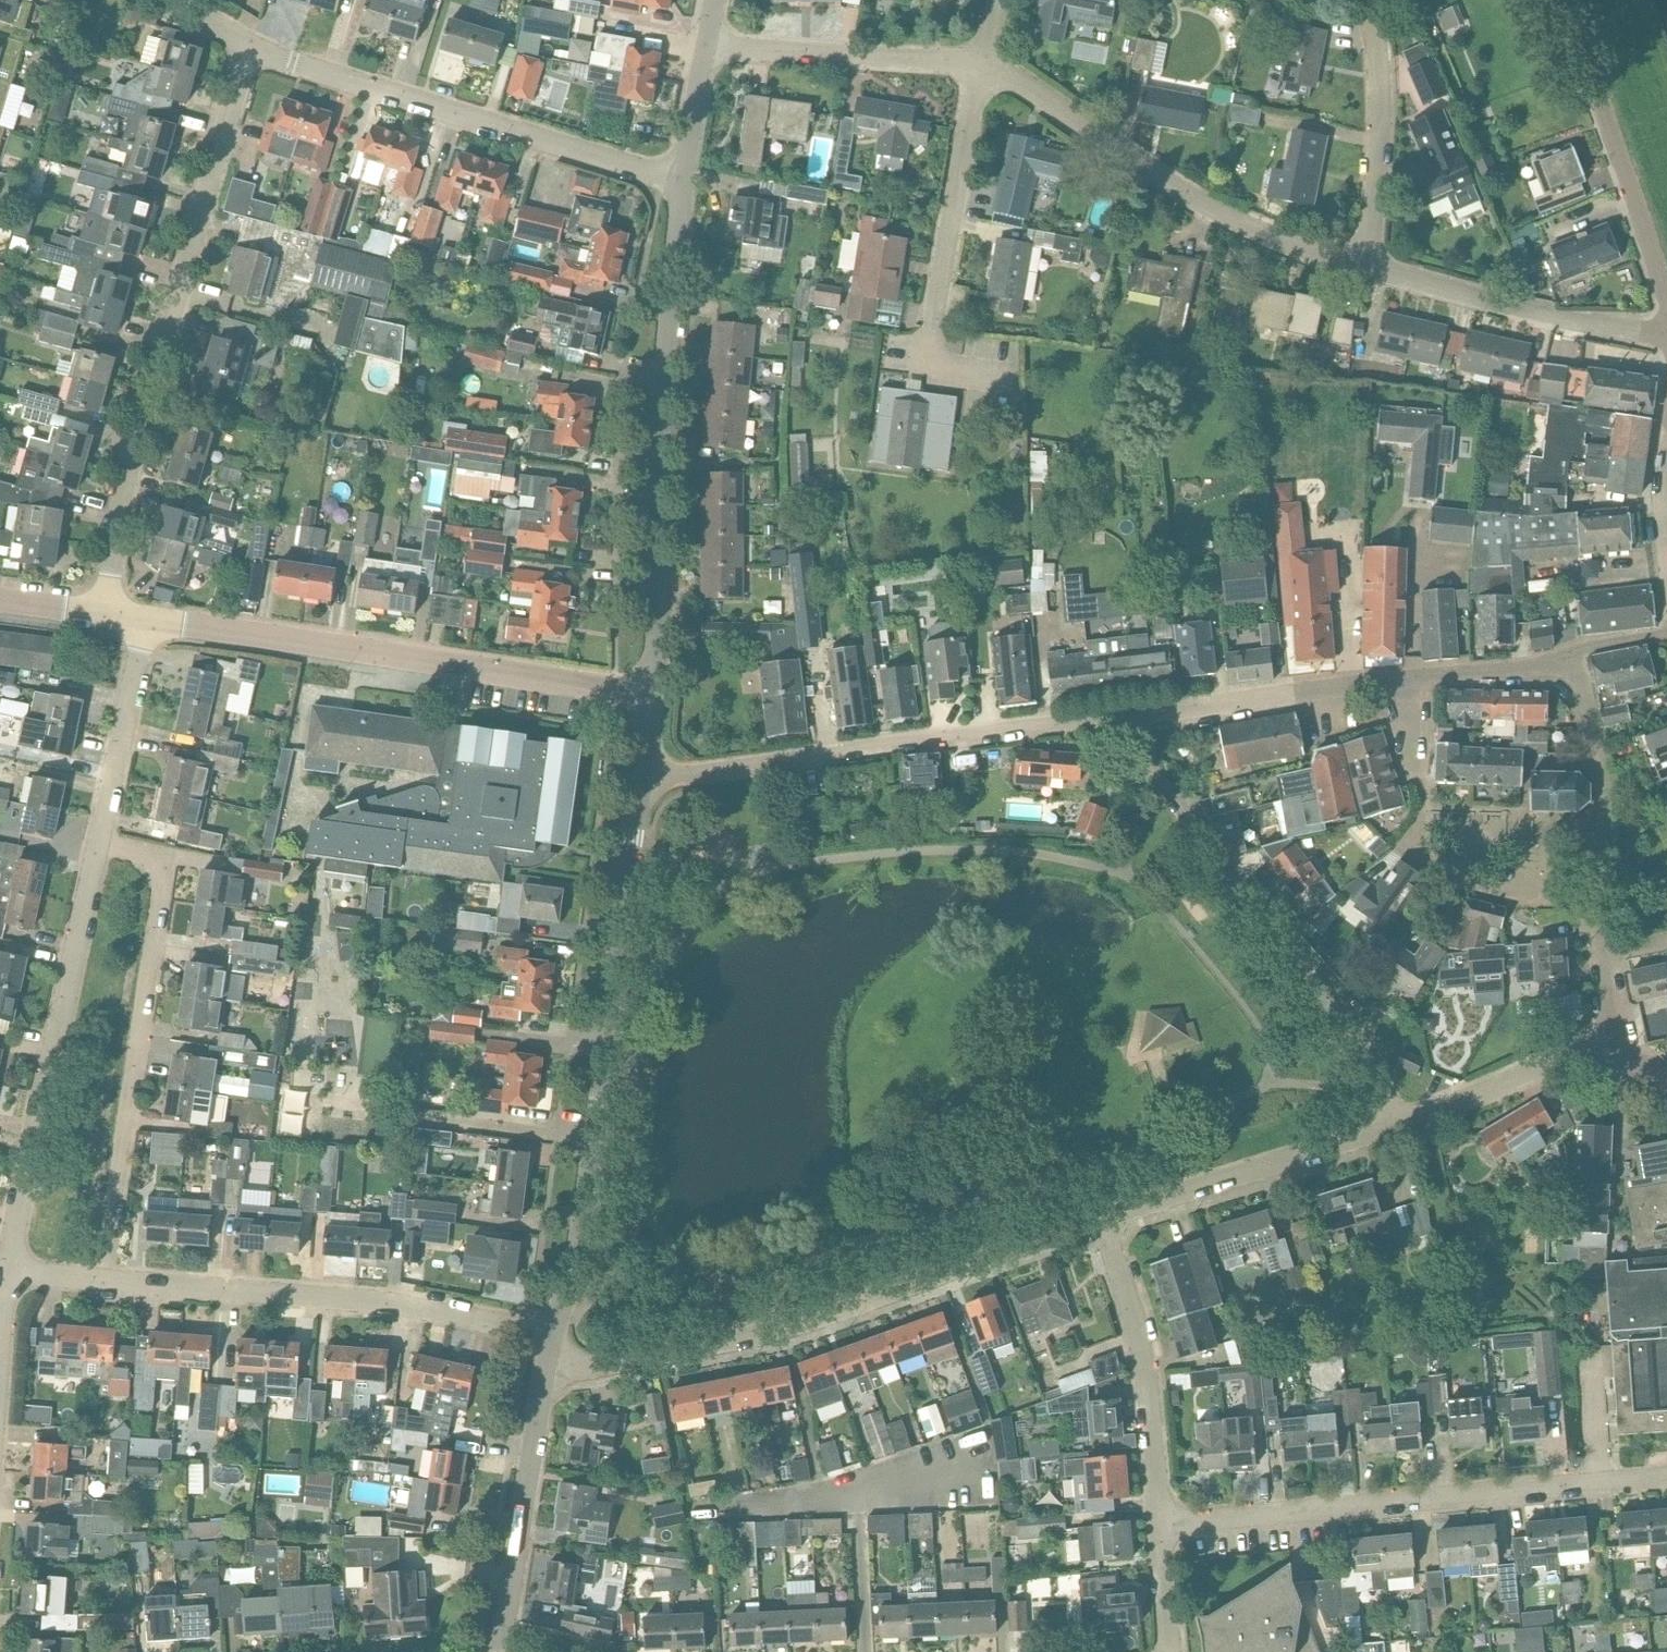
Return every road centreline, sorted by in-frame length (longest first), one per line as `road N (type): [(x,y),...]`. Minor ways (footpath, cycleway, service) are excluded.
road 1 (residential): [(105,614),(137,446),(247,47)]
road 2 (residential): [(546,1371),(787,1329),(1104,1219)]
road 3 (tertiary): [(555,1338),(584,1221),(643,780)]
road 4 (tertiary): [(652,693),(682,178)]
road 5 (unclassified): [(652,693),(148,619)]
road 6 (residential): [(1159,1514),(1666,1474)]
road 7 (residential): [(104,1280),(166,856),(100,842)]
road 8 (residential): [(1399,1123),(1359,1043),(1121,715)]
road 9 (residential): [(643,780),(1121,715)]
road 10 (residential): [(555,1338),(369,1299),(104,1280)]
road 11 (residential): [(247,47),(682,178)]
road 12 (residential): [(1372,269),(1203,205),(979,63)]
road 13 (residential): [(7,1273),(100,842)]
road 14 (residential): [(1601,900),(1481,892),(1438,874),(1422,850),(1401,681)]
road 15 (unclassified): [(1666,297),(1610,116),(1562,0)]
road 16 (residential): [(1104,1219),(1399,1123)]
road 17 (residential): [(926,360),(979,63)]
road 18 (residential): [(1666,334),(1466,298),(1372,269)]
road 19 (residential): [(1159,1514),(1149,1388),(1104,1219)]
road 20 (tertiary): [(496,1651),(546,1371)]
road 21 (residential): [(1121,715),(1401,681)]
road 22 (residential): [(979,63),(707,46)]
road 23 (residential): [(1372,269),(1370,0)]
road 24 (residential): [(1601,900),(1608,808),(1571,653)]
road 25 (residential): [(100,842),(148,619)]
road 26 (residential): [(1399,1123),(1476,1098),(1608,1036)]
road 27 (residential): [(1401,681),(1540,668),(1571,653)]
road 28 (residential): [(1173,1651),(1159,1514)]
road 29 (residential): [(1666,586),(1658,500),(1666,450)]
road 30 (tertiary): [(682,178),(707,46)]

